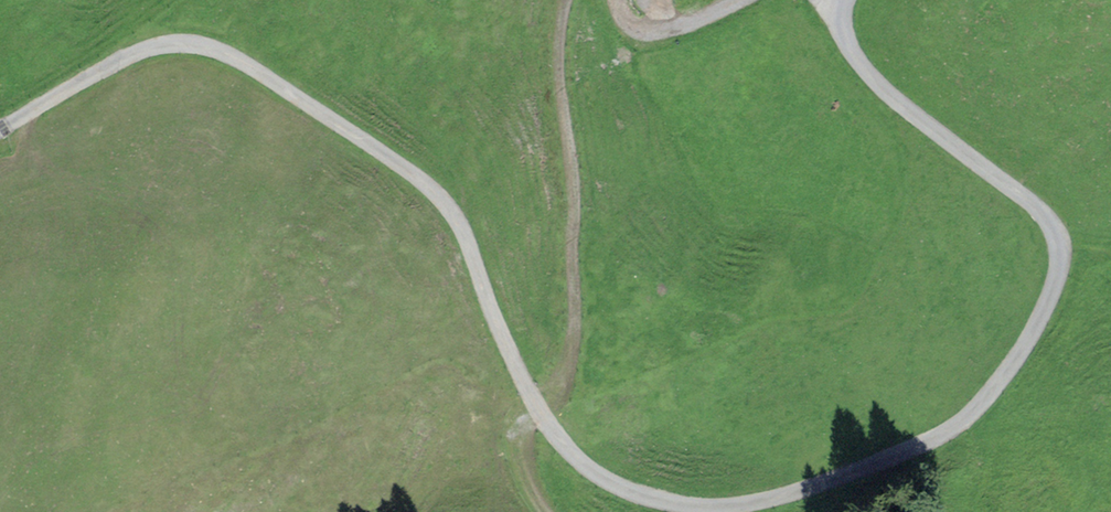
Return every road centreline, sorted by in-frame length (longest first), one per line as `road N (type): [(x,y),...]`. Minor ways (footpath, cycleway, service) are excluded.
road 1 (track): [(0,131),(95,74),(165,45),(216,50),(248,66),(436,194),(463,232),(531,399),(595,473),(671,504),(746,504),(855,475),(958,424),(1018,359),(1057,279),(1058,236),(1048,220),(859,64),(844,36),(843,0)]
road 2 (track): [(569,0),(558,55),(571,161),(573,328),(566,376),(519,442),(529,485),(545,511)]
road 3 (track): [(738,0),(655,33),(623,17),(615,0)]

